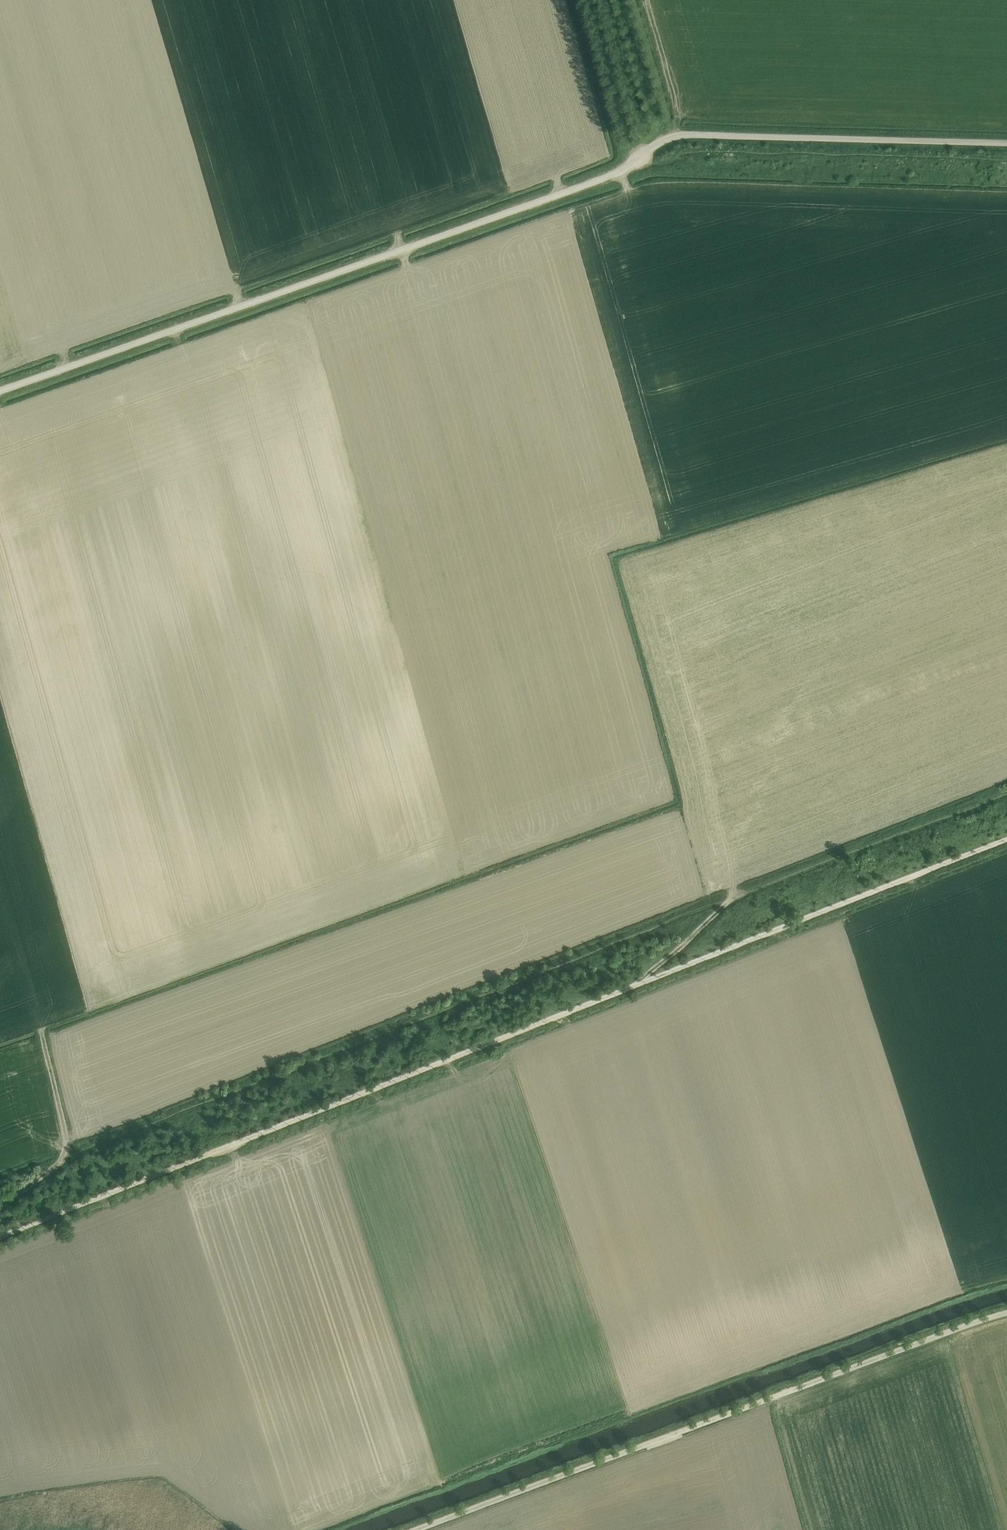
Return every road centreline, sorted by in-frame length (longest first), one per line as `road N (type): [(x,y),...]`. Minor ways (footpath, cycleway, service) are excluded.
road 1 (unclassified): [(0,1237),(1006,840)]
road 2 (unclassified): [(1006,144),(680,136),(607,178),(0,391)]
road 3 (unclassified): [(415,1529),(1006,1315)]
road 4 (track): [(65,1157),(42,1035)]

